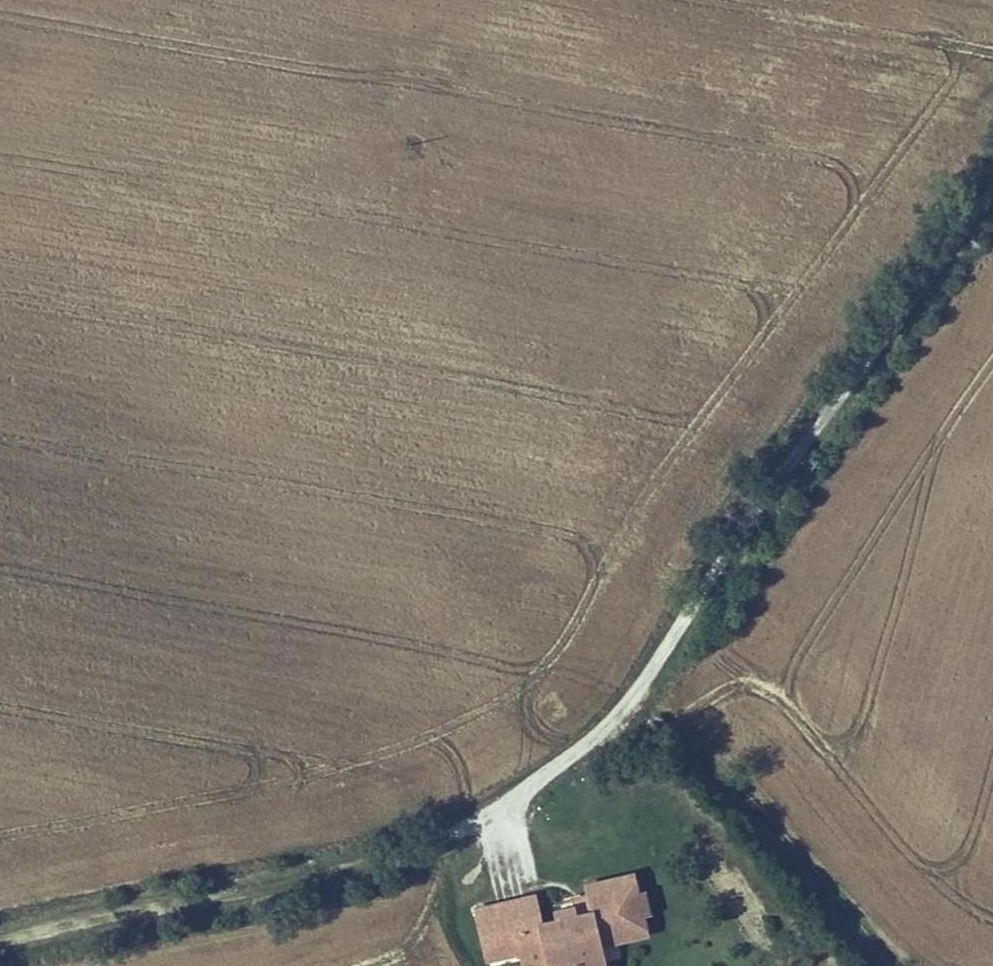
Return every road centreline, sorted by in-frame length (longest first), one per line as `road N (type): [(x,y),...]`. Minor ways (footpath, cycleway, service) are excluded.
road 1 (track): [(0,963),(217,923),(456,855),(679,699)]
road 2 (track): [(679,699),(894,965)]

